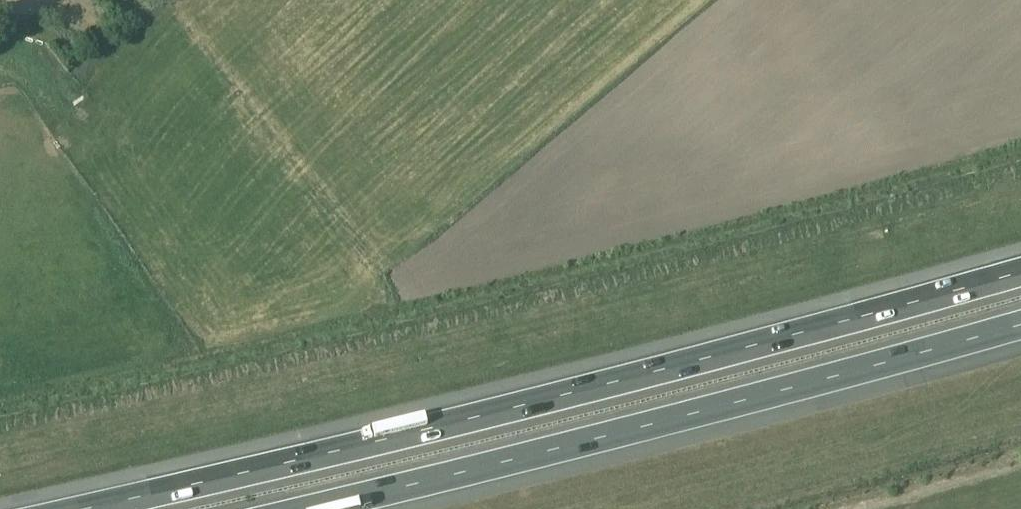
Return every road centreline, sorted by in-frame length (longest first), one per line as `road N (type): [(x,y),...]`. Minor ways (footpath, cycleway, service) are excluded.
road 1 (motorway): [(1020,272),(648,374),(82,508)]
road 2 (motorway): [(301,508),(657,424),(1020,324)]

